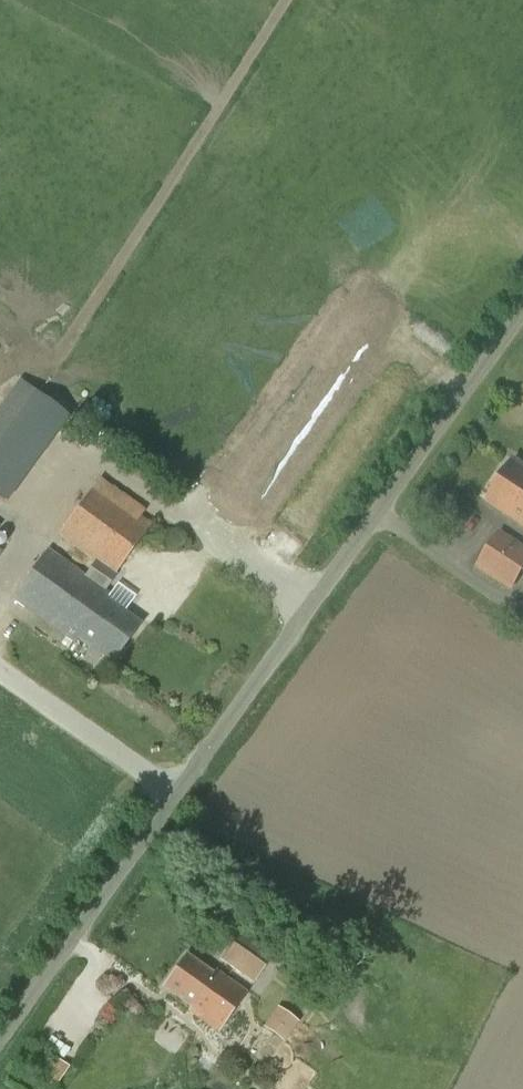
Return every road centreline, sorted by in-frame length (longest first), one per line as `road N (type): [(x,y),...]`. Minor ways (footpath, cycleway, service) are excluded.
road 1 (unclassified): [(0,1038),(522,309)]

